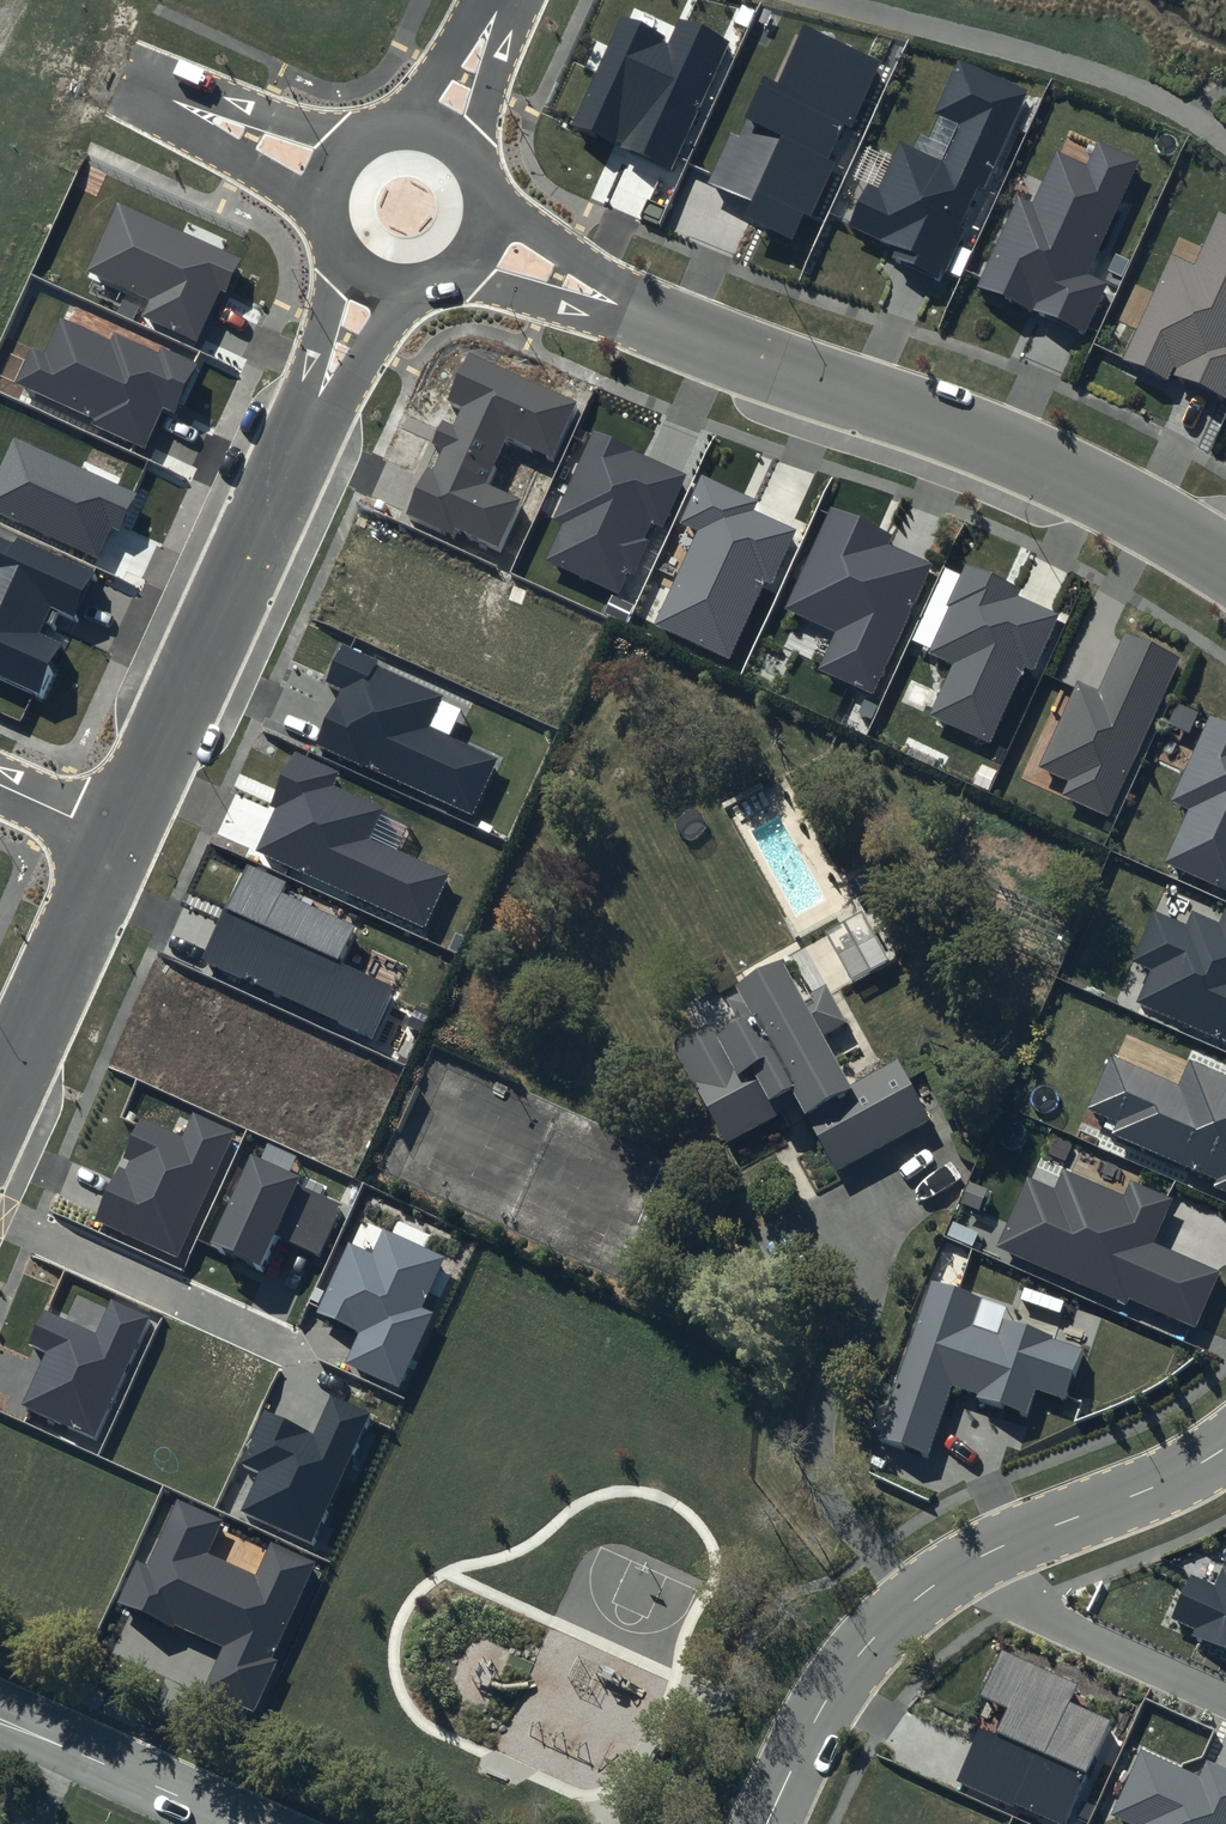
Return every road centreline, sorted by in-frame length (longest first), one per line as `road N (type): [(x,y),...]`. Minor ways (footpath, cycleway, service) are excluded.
road 1 (residential): [(768,1823),(828,1706),(912,1604),(961,1565),(1105,1509),(1225,1447)]
road 2 (residential): [(1225,573),(1097,493),(690,334)]
road 3 (residential): [(118,838),(294,448)]
road 4 (residential): [(0,1096),(118,838)]
road 5 (residential): [(232,1823),(0,1722)]
road 6 (residential): [(690,334),(453,275)]
road 7 (residential): [(489,197),(690,334)]
road 8 (residential): [(294,448),(338,251)]
road 9 (residential): [(167,98),(193,93),(359,141)]
road 10 (residential): [(412,289),(336,404),(294,448)]
road 11 (residential): [(325,213),(177,119),(167,98)]
road 12 (residential): [(515,0),(473,157)]
road 13 (residential): [(400,125),(484,0)]
road 14 (residential): [(118,838),(0,785)]

